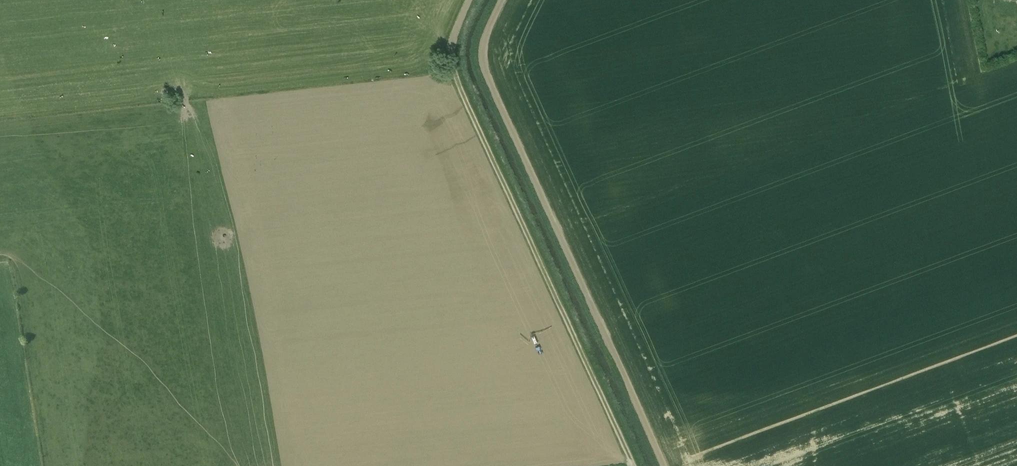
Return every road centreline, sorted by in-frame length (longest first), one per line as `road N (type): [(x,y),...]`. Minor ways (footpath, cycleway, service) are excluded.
road 1 (track): [(187,103),(259,465)]

